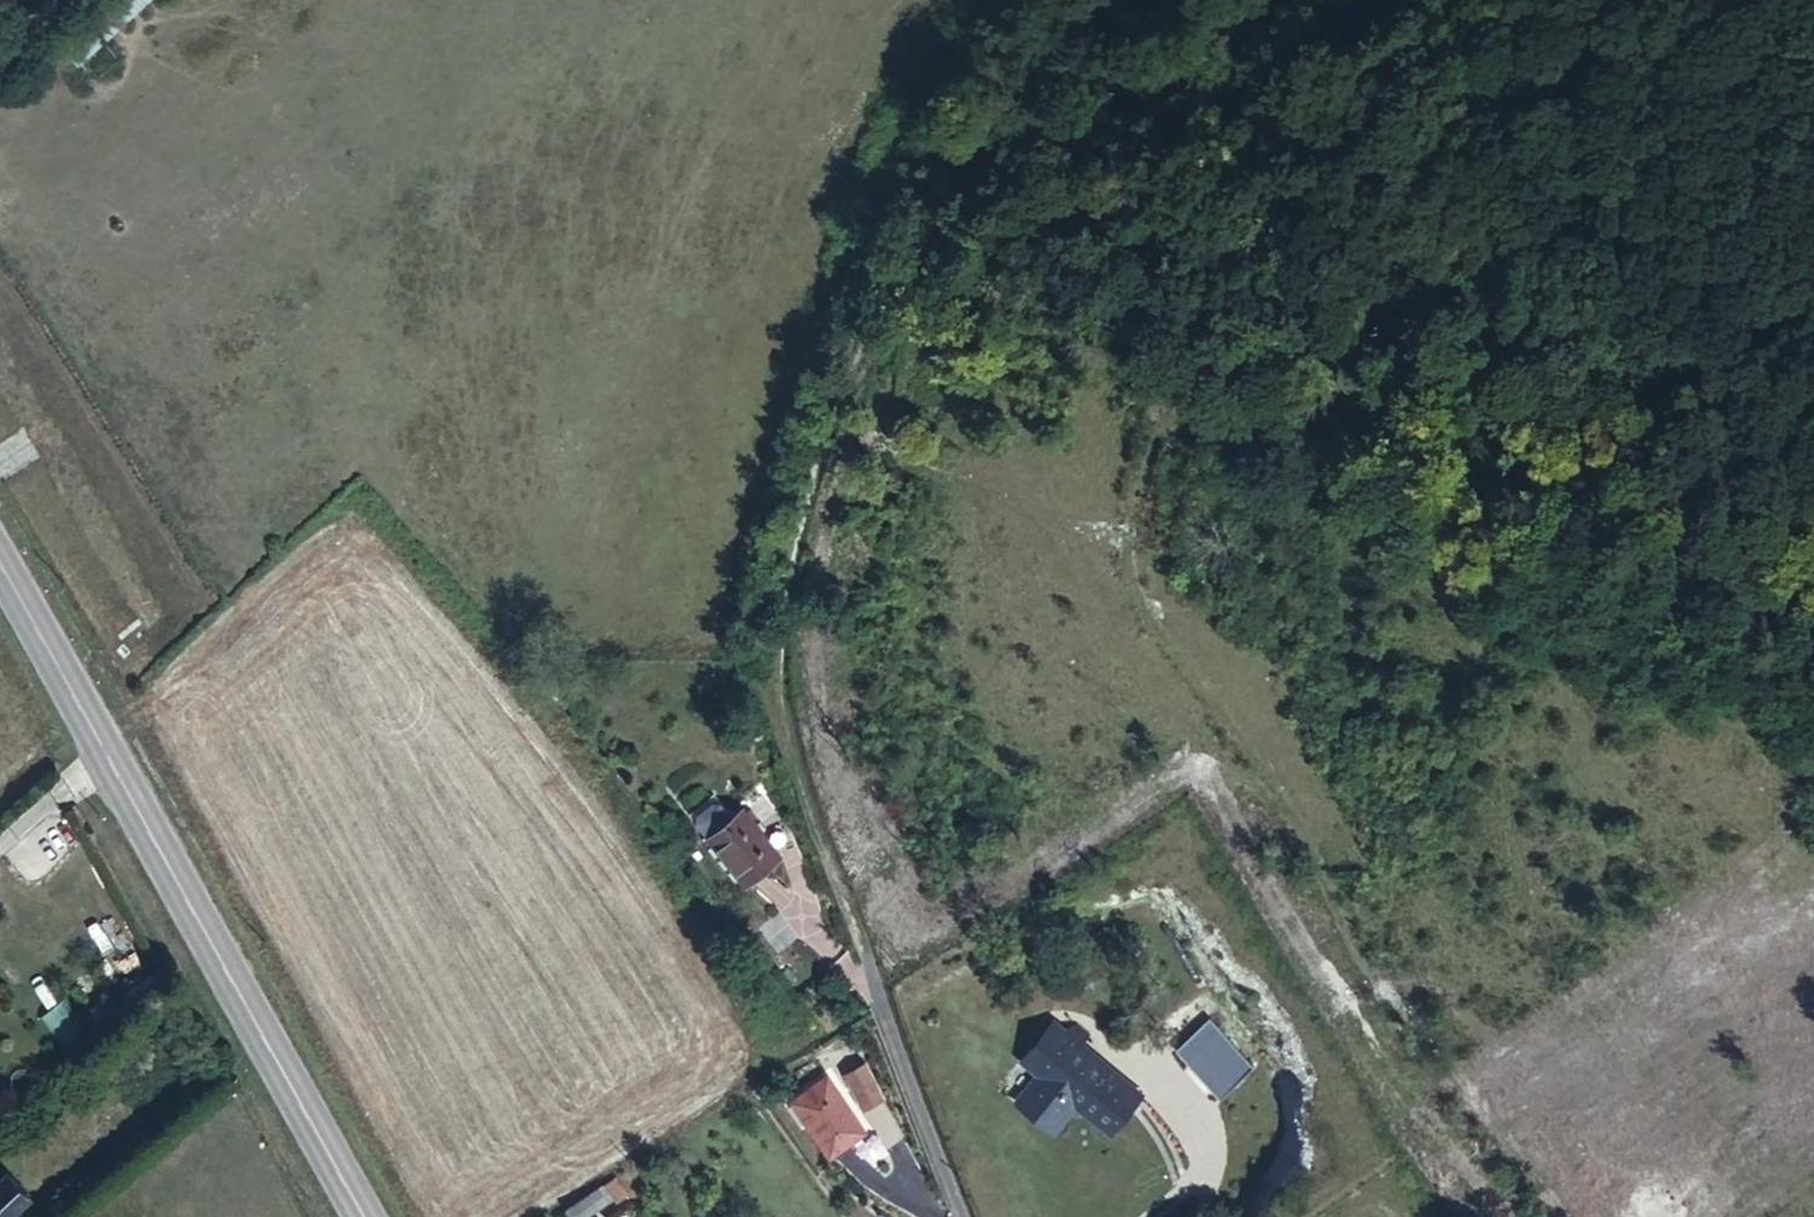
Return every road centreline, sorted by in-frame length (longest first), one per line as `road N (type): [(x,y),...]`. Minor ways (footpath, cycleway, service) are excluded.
road 1 (primary): [(371,1216),(0,551)]
road 2 (unclassified): [(863,951),(969,1216)]

